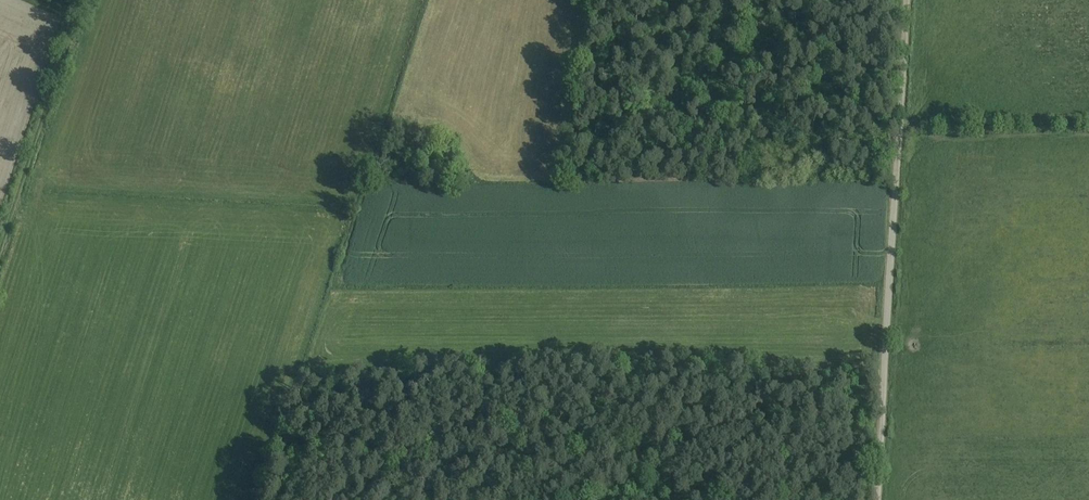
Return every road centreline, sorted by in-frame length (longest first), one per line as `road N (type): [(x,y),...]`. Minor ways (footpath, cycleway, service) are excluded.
road 1 (track): [(904,0),(875,499)]
road 2 (track): [(85,0),(0,261)]
road 3 (track): [(897,122),(1088,123)]

